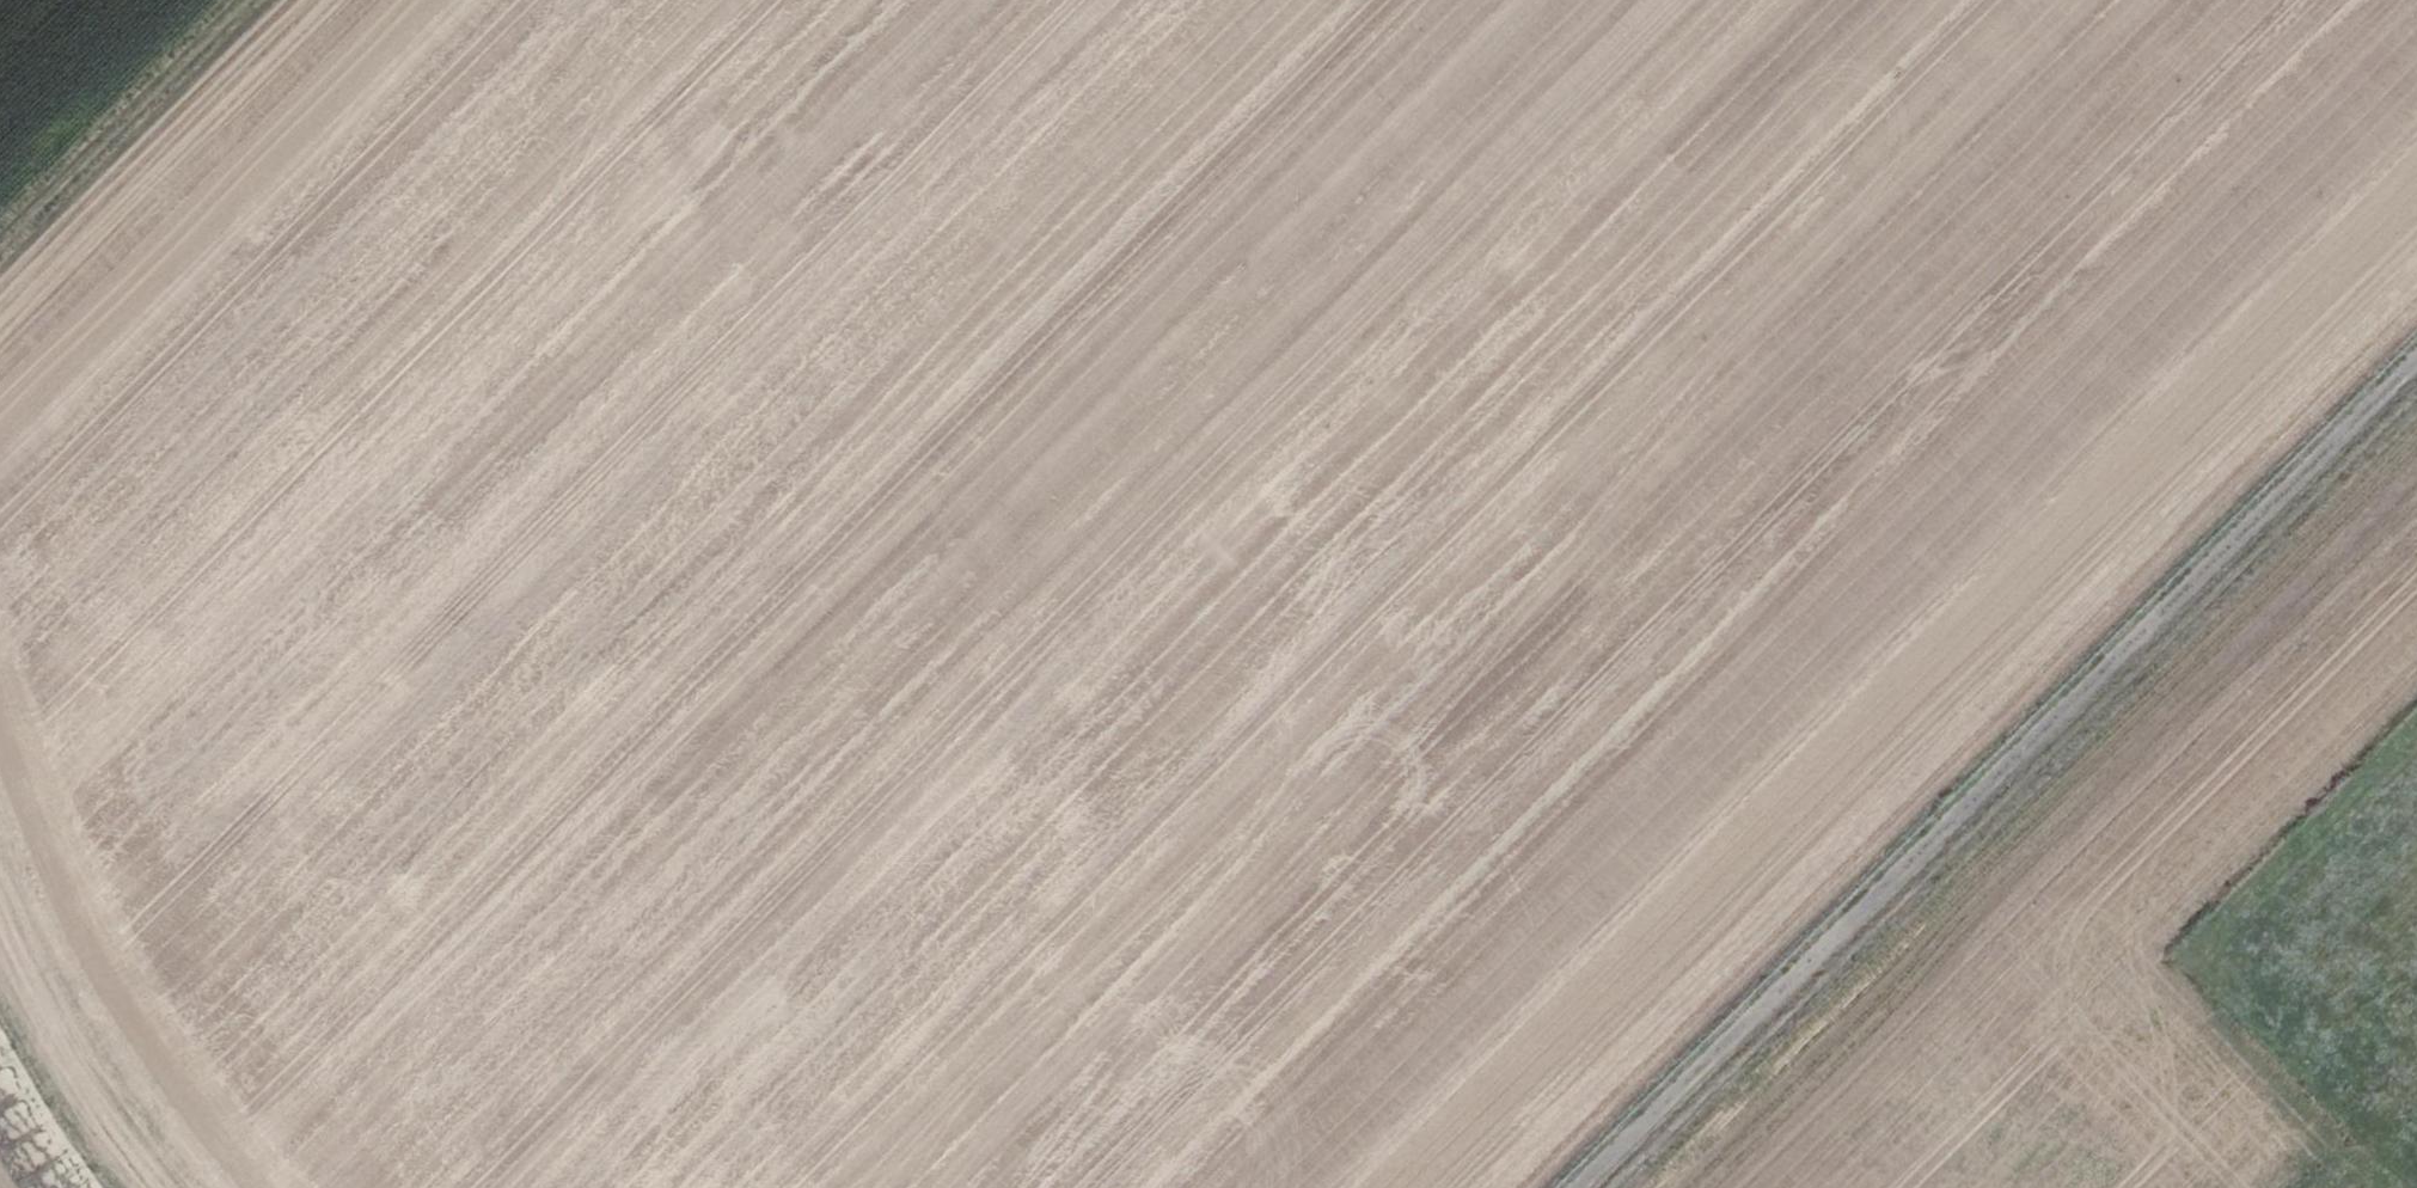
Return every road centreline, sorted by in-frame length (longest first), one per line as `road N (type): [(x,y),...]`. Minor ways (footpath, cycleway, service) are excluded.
road 1 (track): [(86,1187),(0,1058)]

